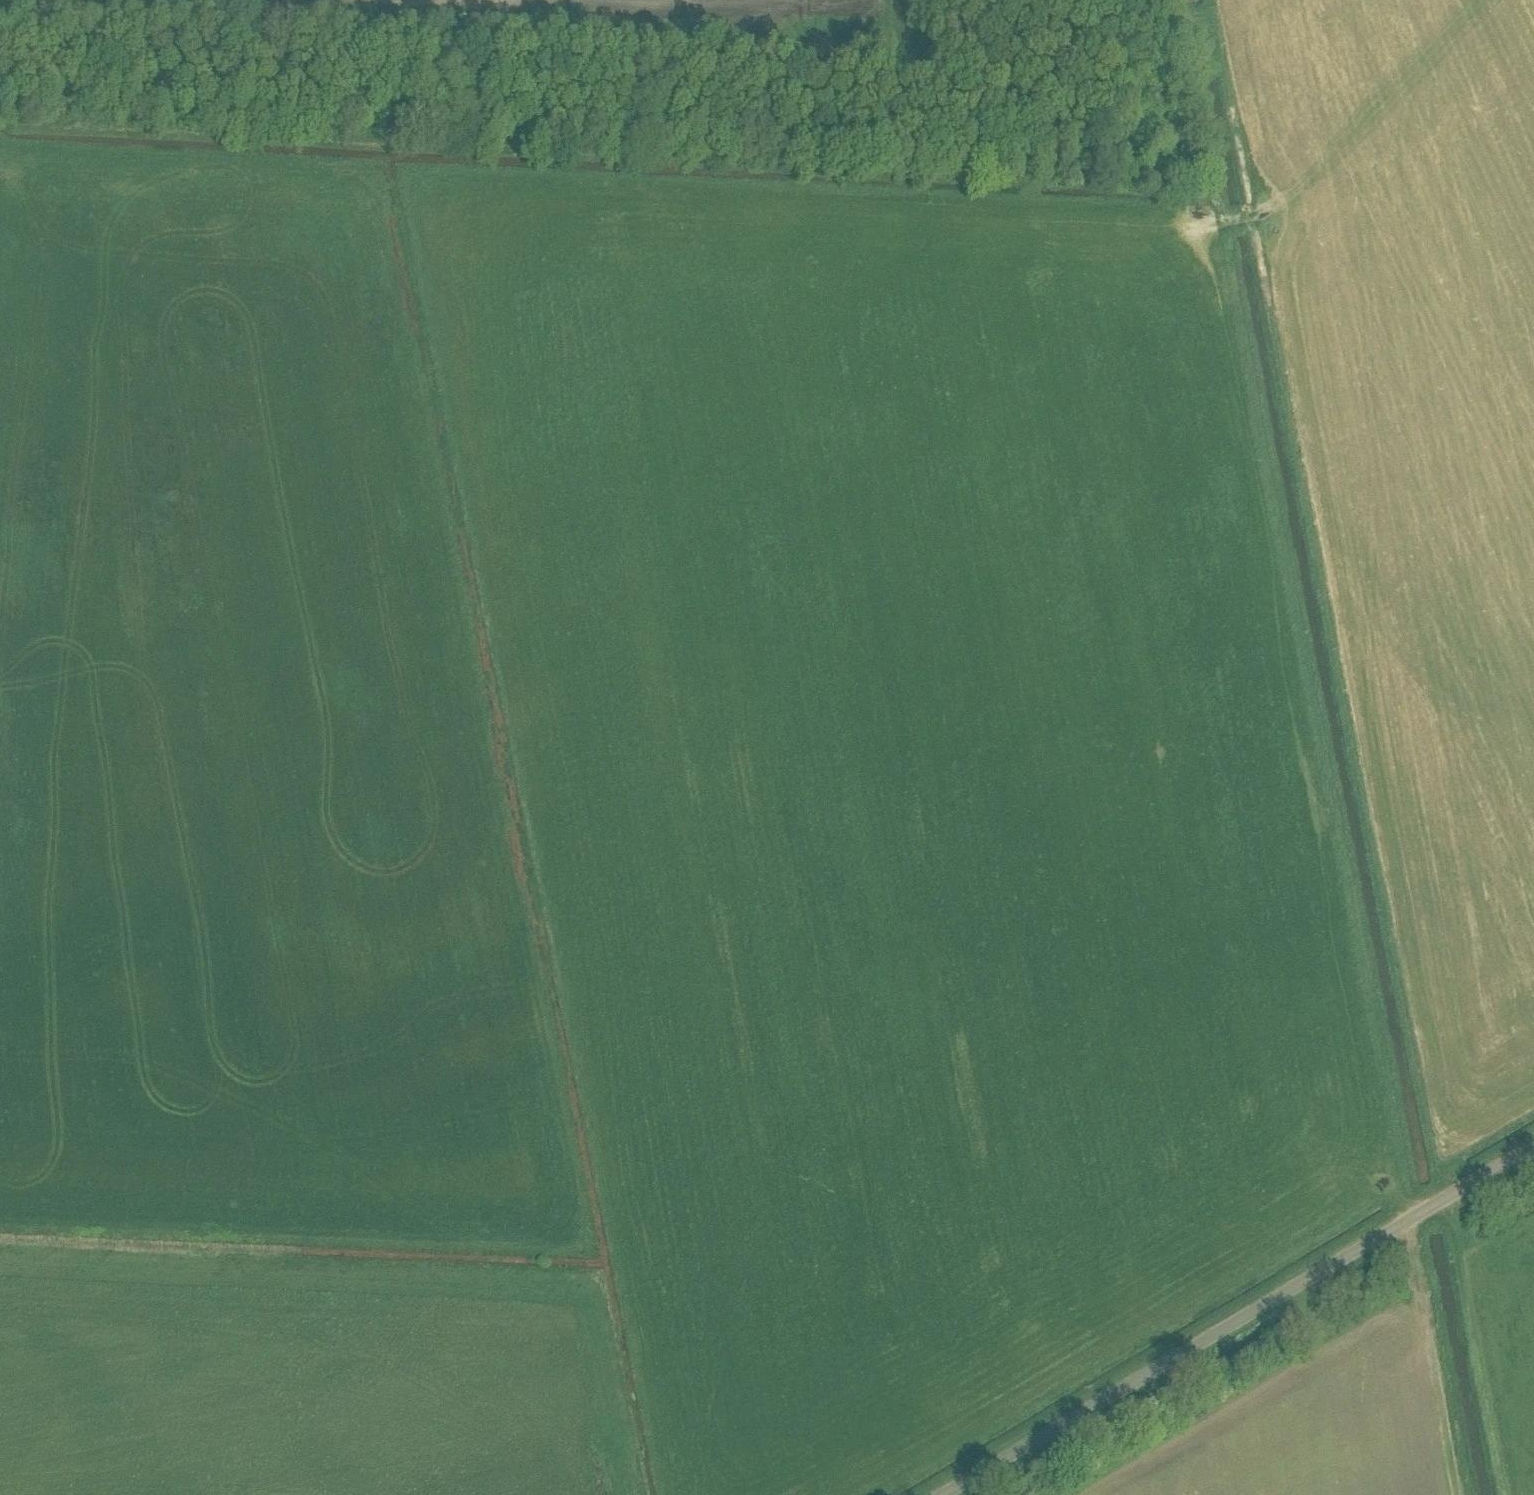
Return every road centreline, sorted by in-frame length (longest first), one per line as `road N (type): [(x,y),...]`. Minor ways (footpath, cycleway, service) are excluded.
road 1 (unclassified): [(941,1494),(1533,1146)]

